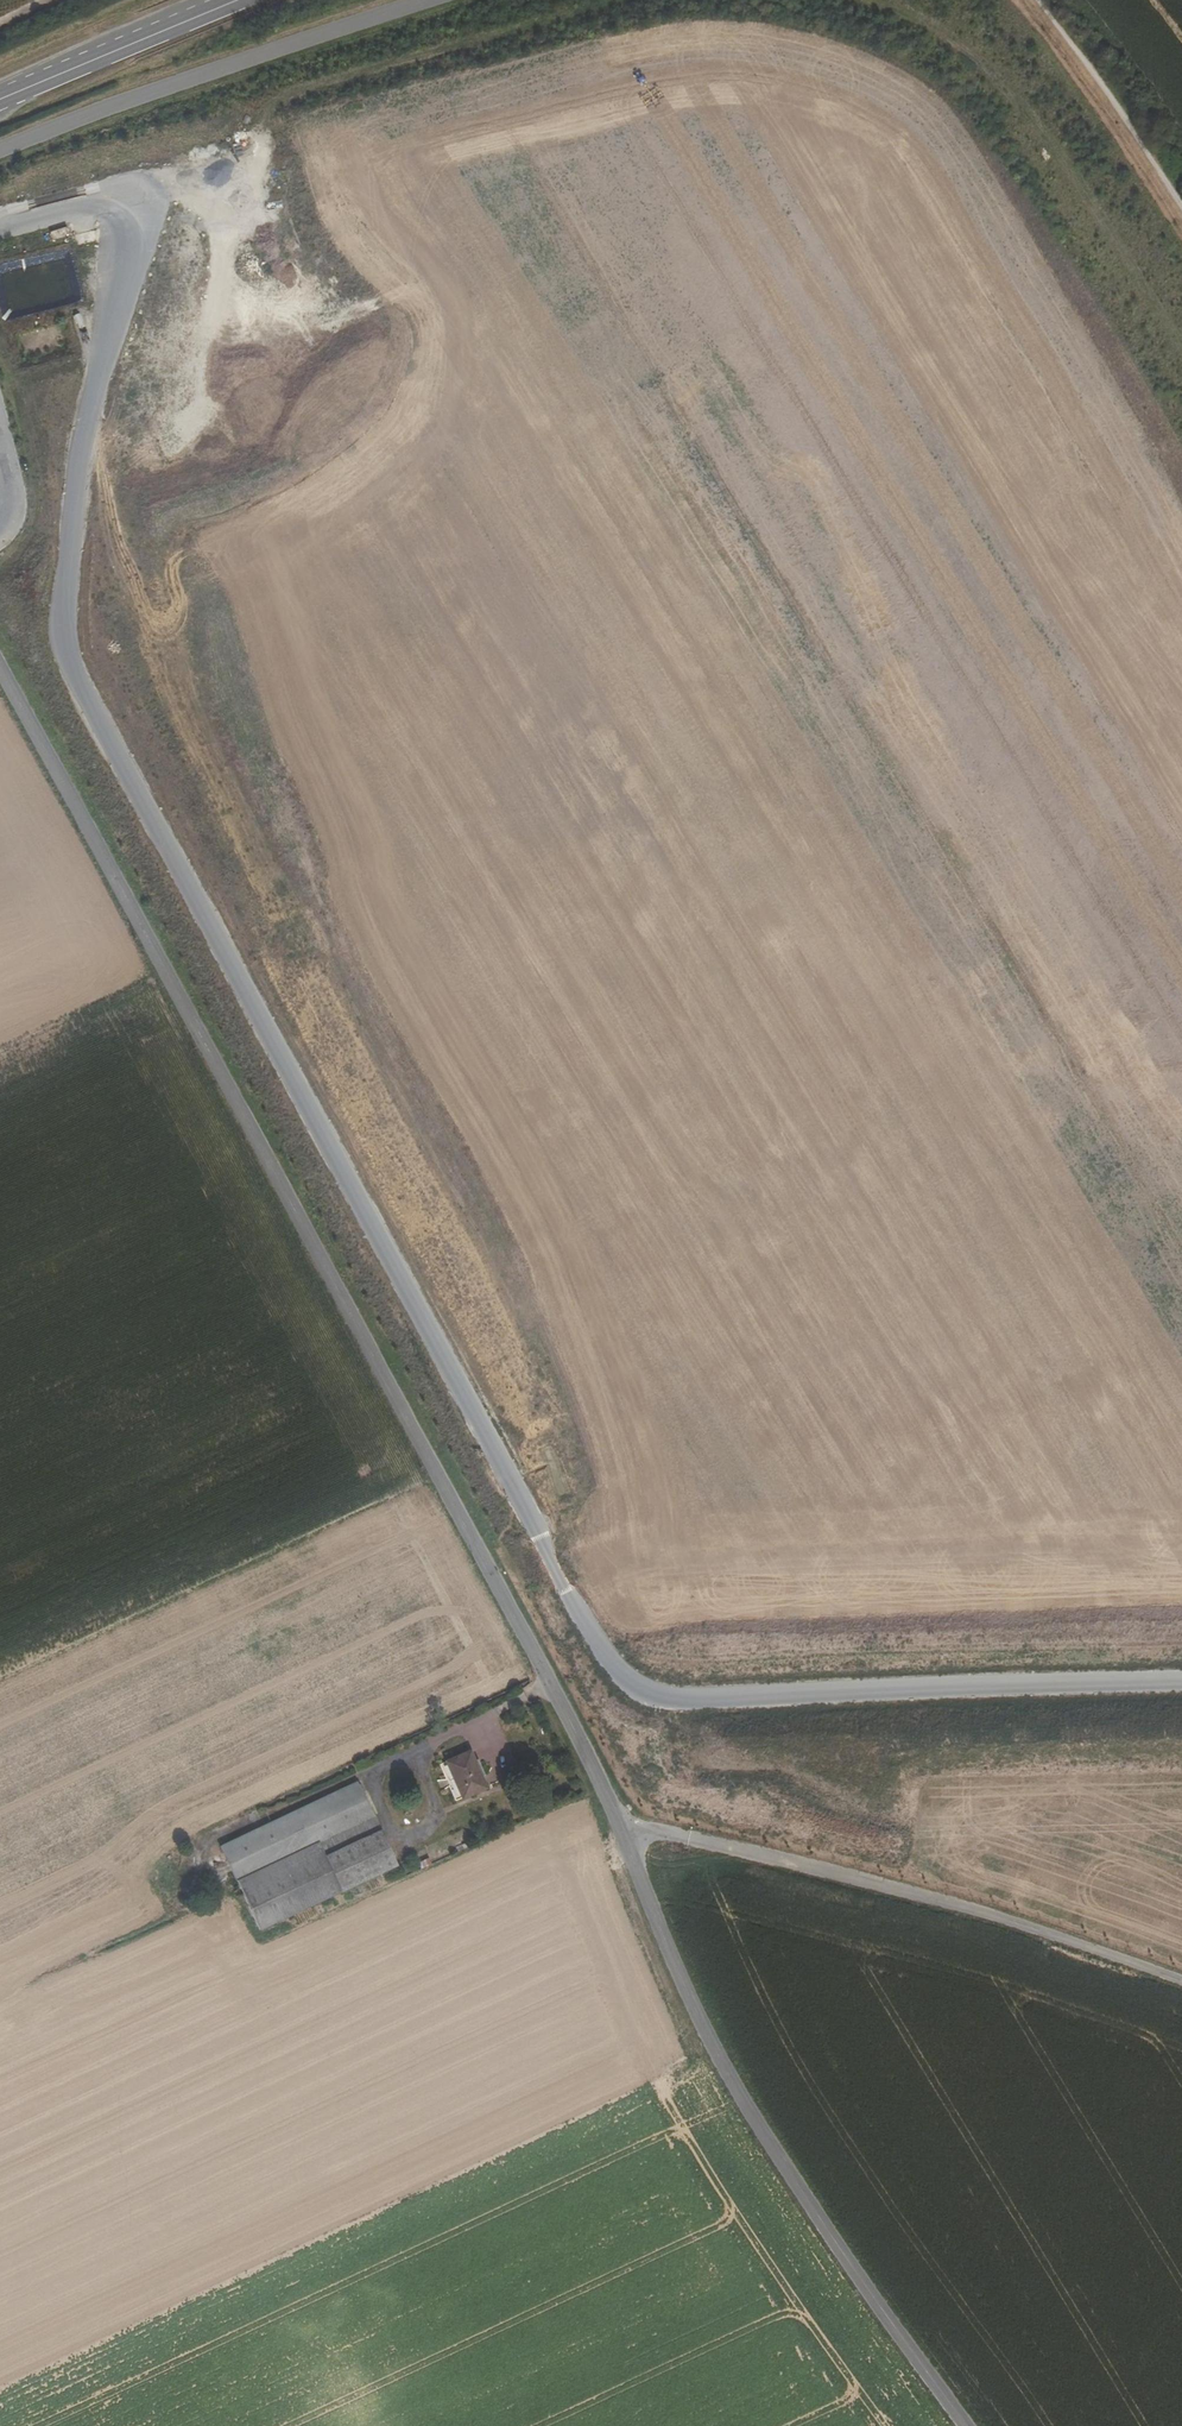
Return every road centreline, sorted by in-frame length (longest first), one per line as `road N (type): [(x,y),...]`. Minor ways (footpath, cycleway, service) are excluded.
road 1 (unclassified): [(621,1828),(580,1738),(0,669)]
road 2 (unclassified): [(966,2425),(725,2069),(621,1828)]
road 3 (unclassified): [(621,1828),(690,1837),(951,1902),(1181,1981)]
road 4 (unclassified): [(430,0),(0,151)]
road 5 (tertiary): [(239,0),(0,100)]
road 6 (track): [(1041,0),(1181,209)]

